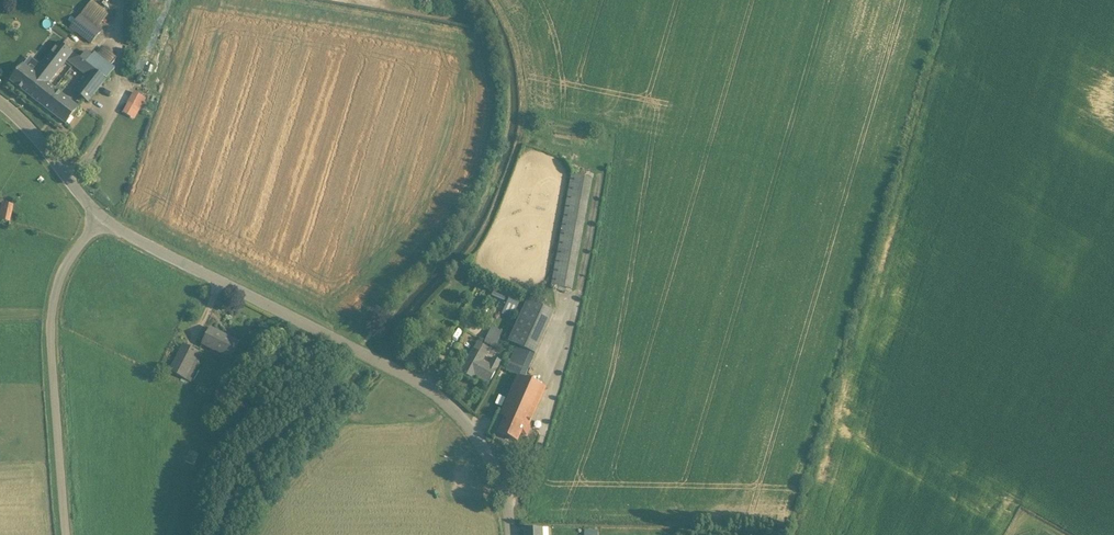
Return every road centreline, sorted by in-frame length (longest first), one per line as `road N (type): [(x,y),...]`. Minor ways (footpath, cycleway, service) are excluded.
road 1 (unclassified): [(512,534),(490,459),(455,410),(413,379),(102,219)]
road 2 (unclassified): [(66,534),(52,311),(60,277),(102,219)]
road 3 (unclassified): [(102,219),(0,101)]

